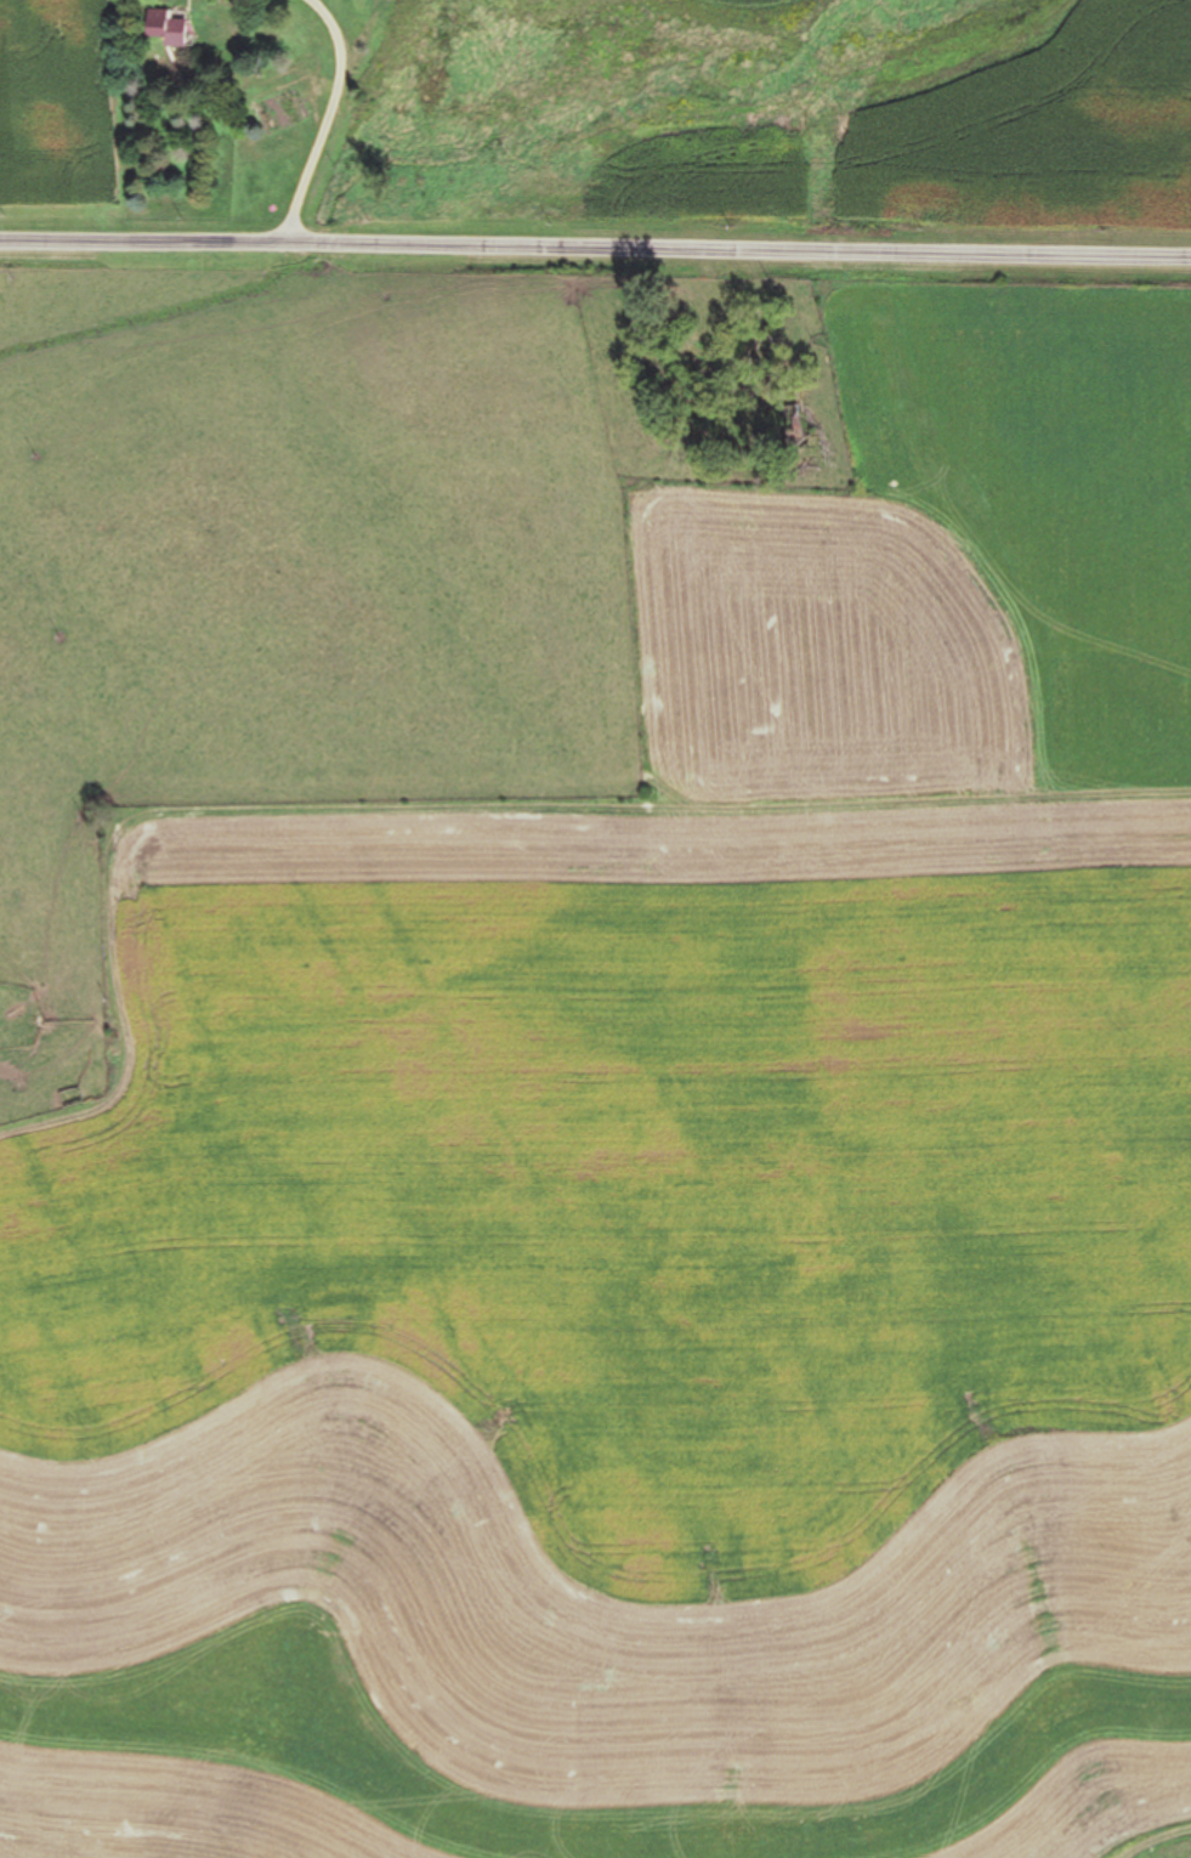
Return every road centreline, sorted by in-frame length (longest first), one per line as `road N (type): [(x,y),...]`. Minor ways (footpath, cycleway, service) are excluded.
road 1 (residential): [(1190,240),(0,218)]

